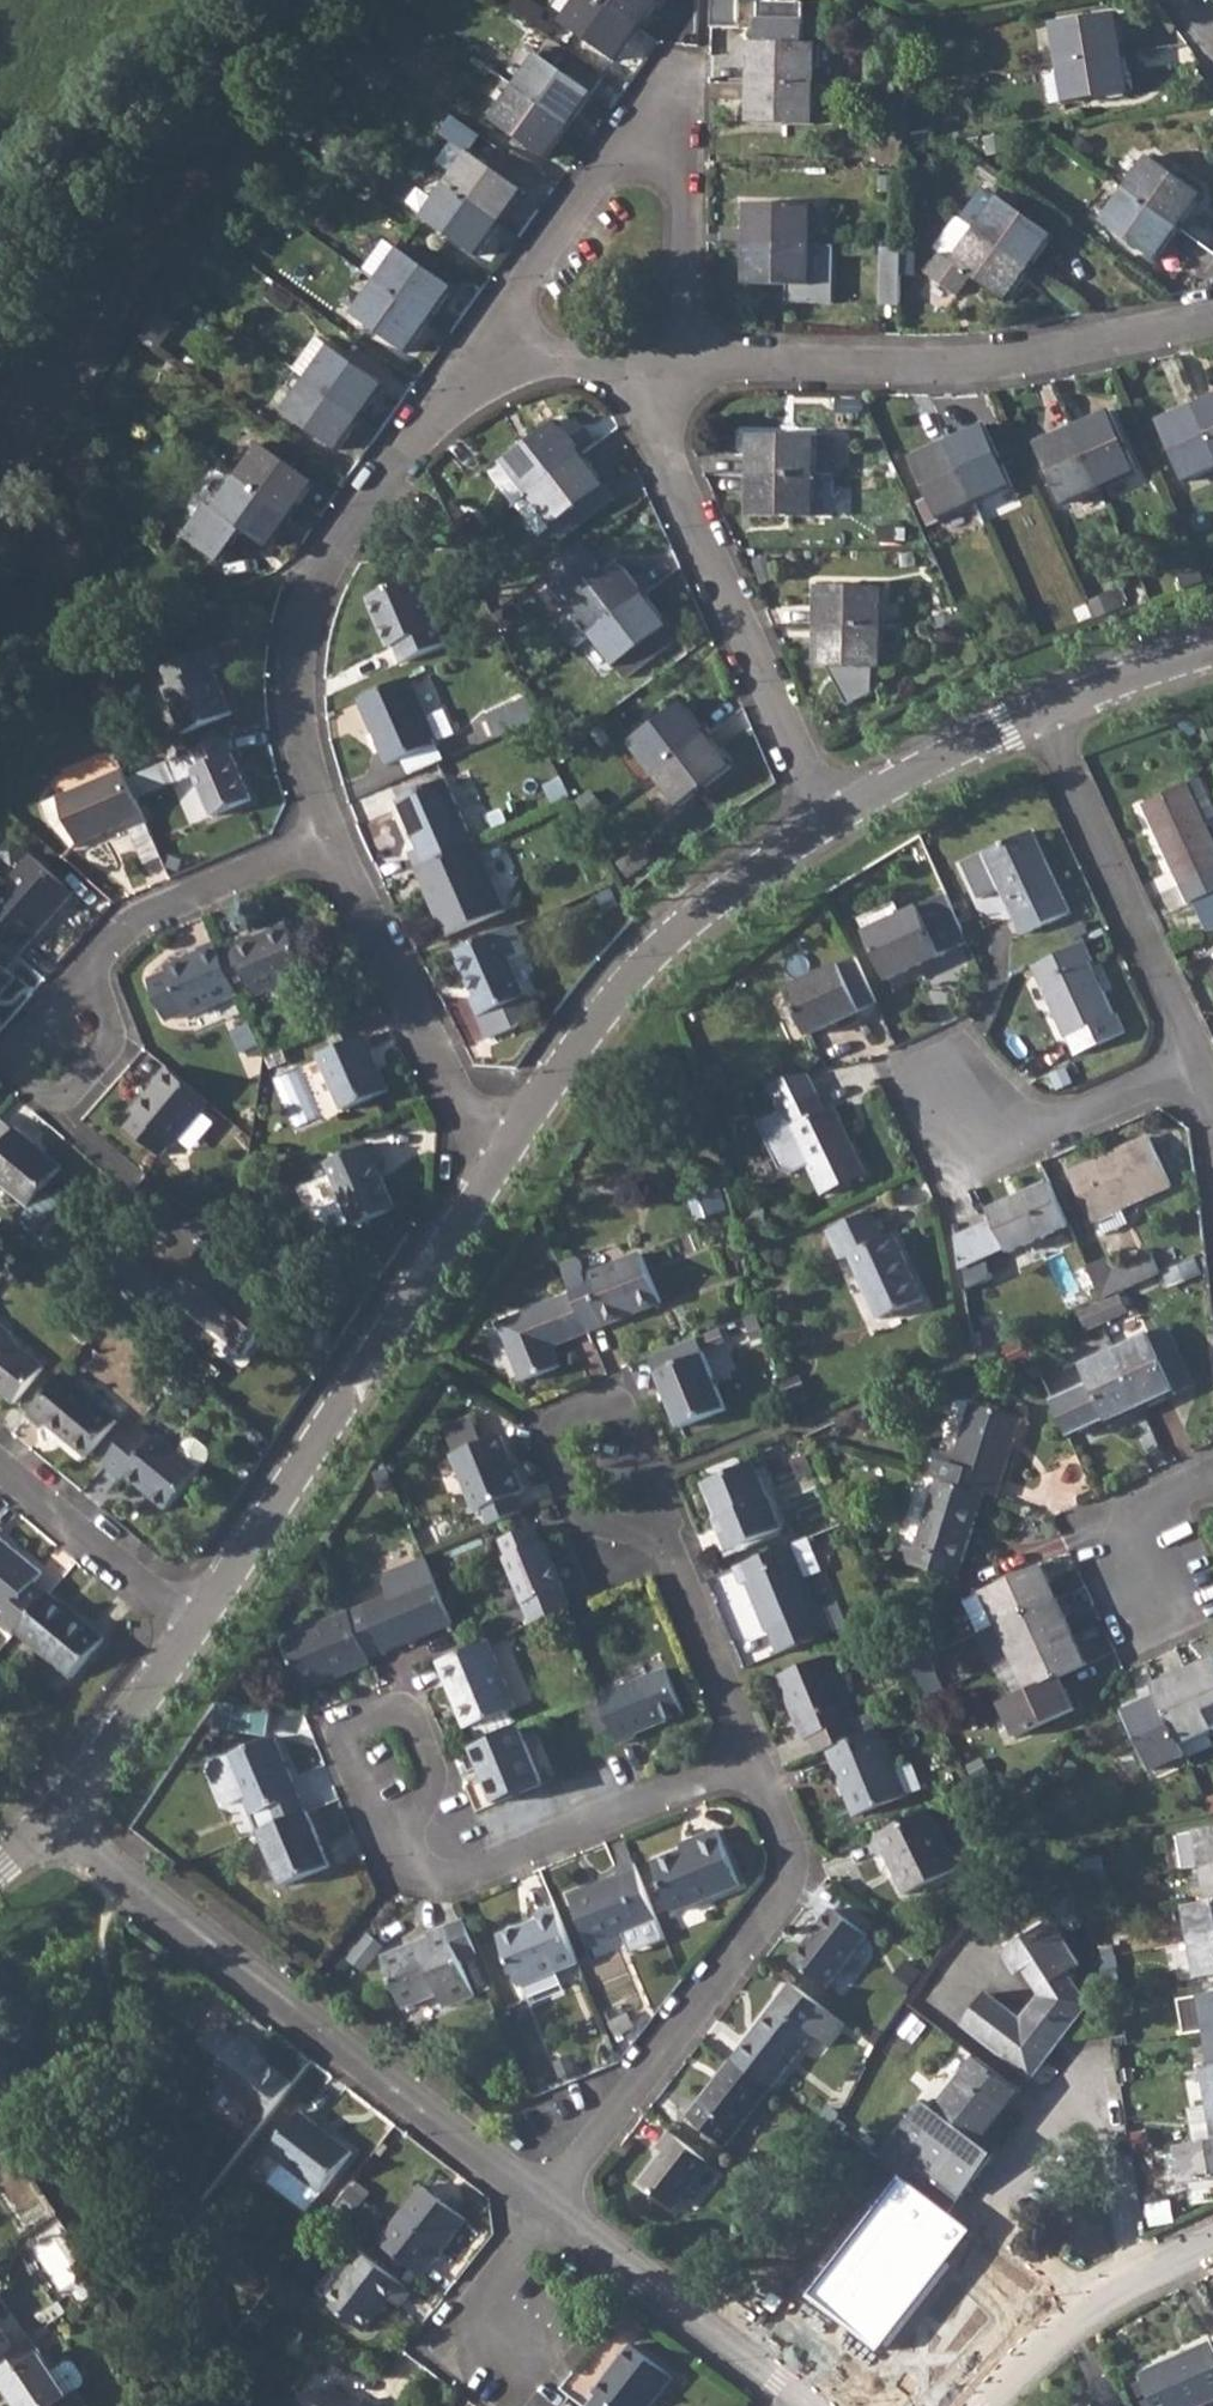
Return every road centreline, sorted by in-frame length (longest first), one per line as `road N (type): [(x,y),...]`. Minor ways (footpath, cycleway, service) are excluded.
road 1 (residential): [(49,1815),(550,2214)]
road 2 (residential): [(493,345),(682,79),(691,369)]
road 3 (residential): [(332,841),(311,781),(299,709),(305,636),(322,580),(493,345)]
road 4 (residential): [(497,1167),(193,1626)]
road 5 (unclassified): [(316,0),(0,445)]
road 6 (residential): [(550,2214),(790,1890),(792,1856),(758,1765)]
road 7 (residential): [(691,369),(982,370),(1212,326)]
road 8 (residential): [(625,369),(829,827)]
road 9 (residential): [(829,827),(673,943),(607,1015),(497,1167)]
road 10 (residential): [(1198,1065),(1039,718)]
road 11 (residential): [(758,1765),(463,1882),(402,1871)]
road 12 (residential): [(497,1167),(332,841)]
road 13 (residential): [(1198,1065),(983,1158),(934,1056)]
road 14 (residential): [(667,1543),(586,1521),(550,1438),(558,1421),(605,1405),(630,1414),(646,1470)]
road 15 (residential): [(550,2214),(812,2405)]
road 16 (residential): [(402,1871),(347,1751),(358,1728),(398,1714),(419,1725),(442,1795)]
road 17 (residential): [(979,2405),(1086,2303),(1212,2244)]
road 18 (residential): [(332,841),(138,925),(89,977)]
road 19 (residential): [(193,1626),(0,1467)]
road 20 (residential): [(89,977),(27,1043),(24,1072),(50,1096),(80,1092),(116,1049)]
road 21 (residential): [(758,1765),(667,1543)]
road 22 (residential): [(193,1626),(49,1815)]
road 23 (residential): [(1039,718),(829,827)]
road 24 (residential): [(1212,1487),(1177,1496),(1145,1522),(1141,1558),(1174,1635)]
road 25 (residential): [(1212,658),(1039,718)]
road 26 (residential): [(625,369),(493,345)]

